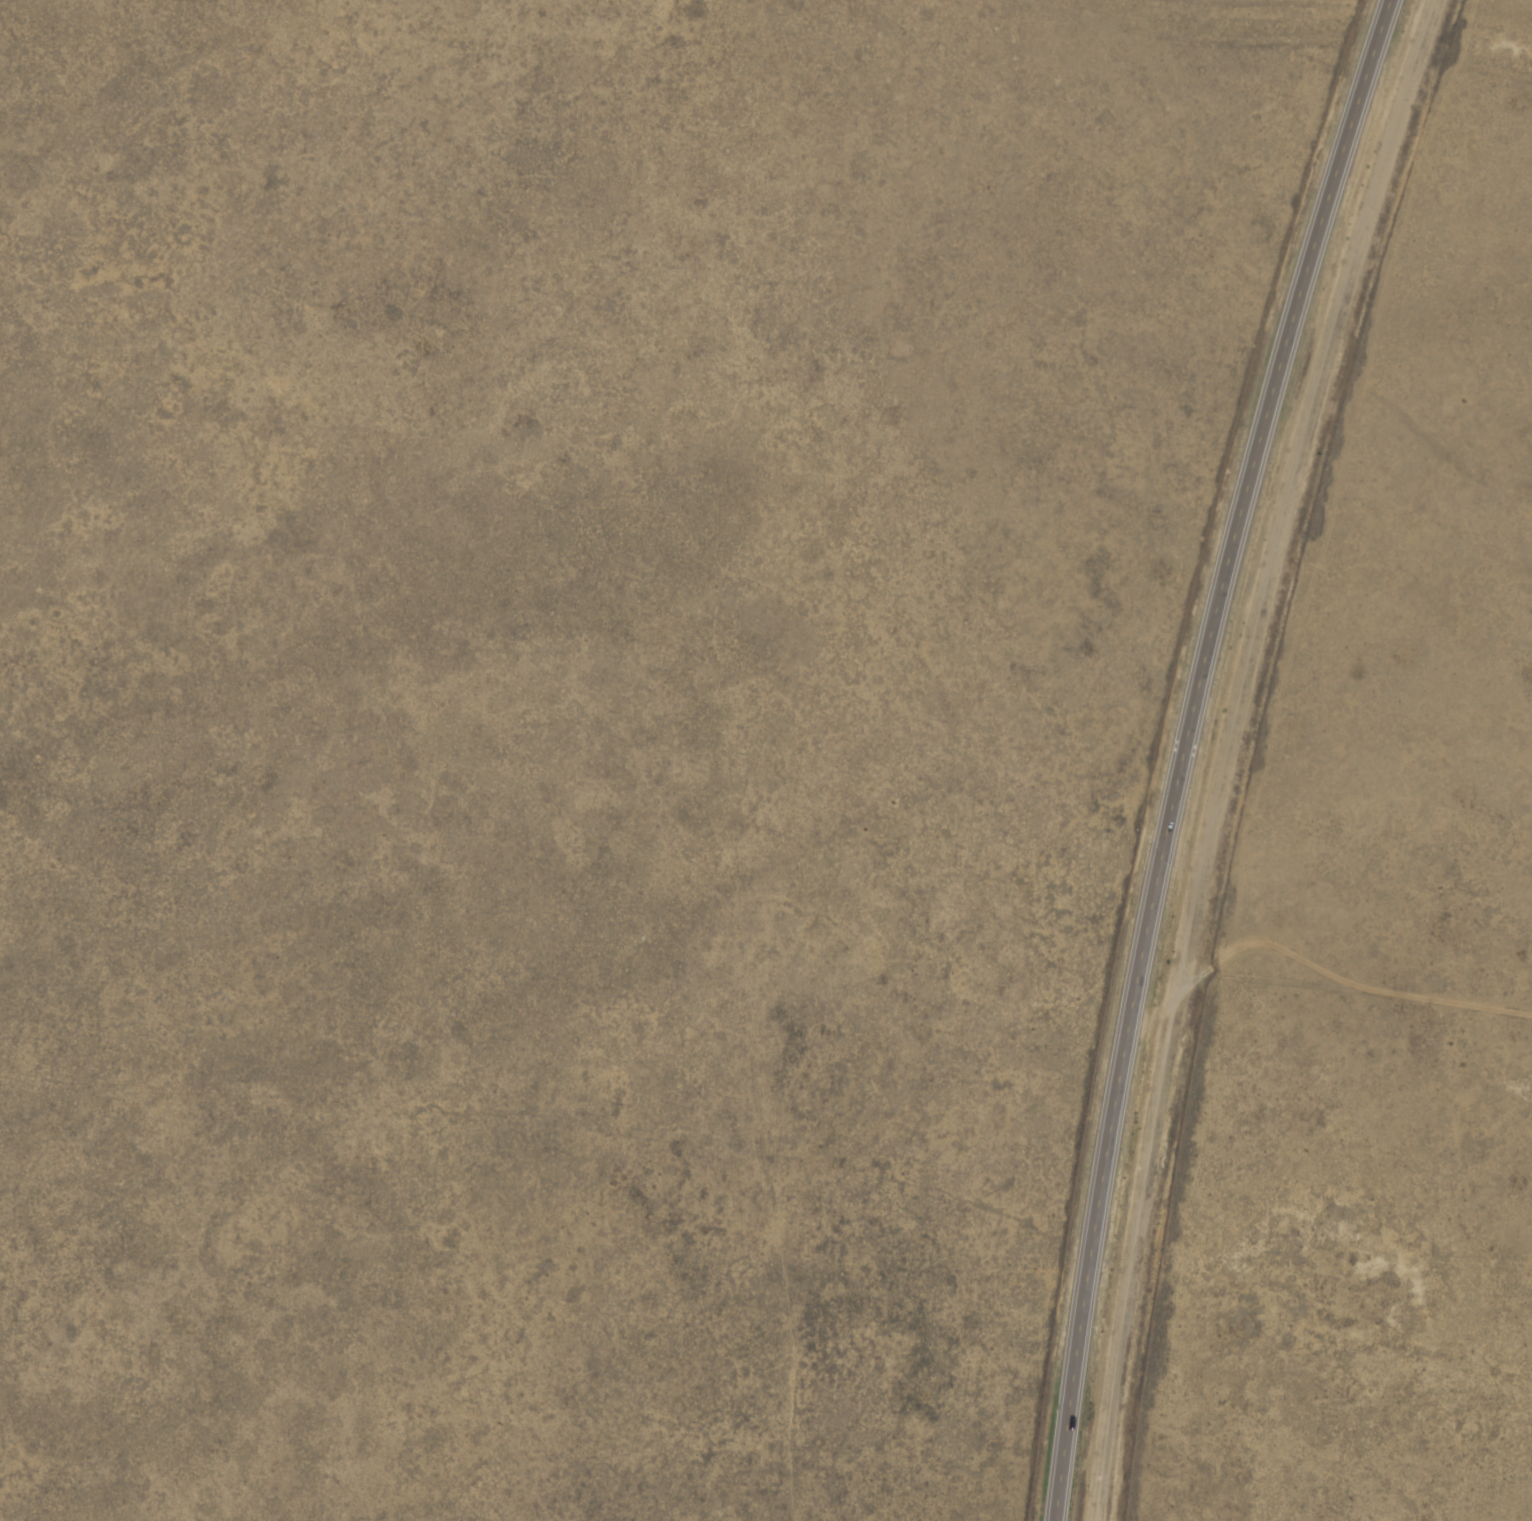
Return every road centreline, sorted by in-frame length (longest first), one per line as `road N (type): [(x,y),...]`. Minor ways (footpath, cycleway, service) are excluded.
road 1 (secondary): [(1380,0),(1271,353),(1140,892),(1046,1520)]

